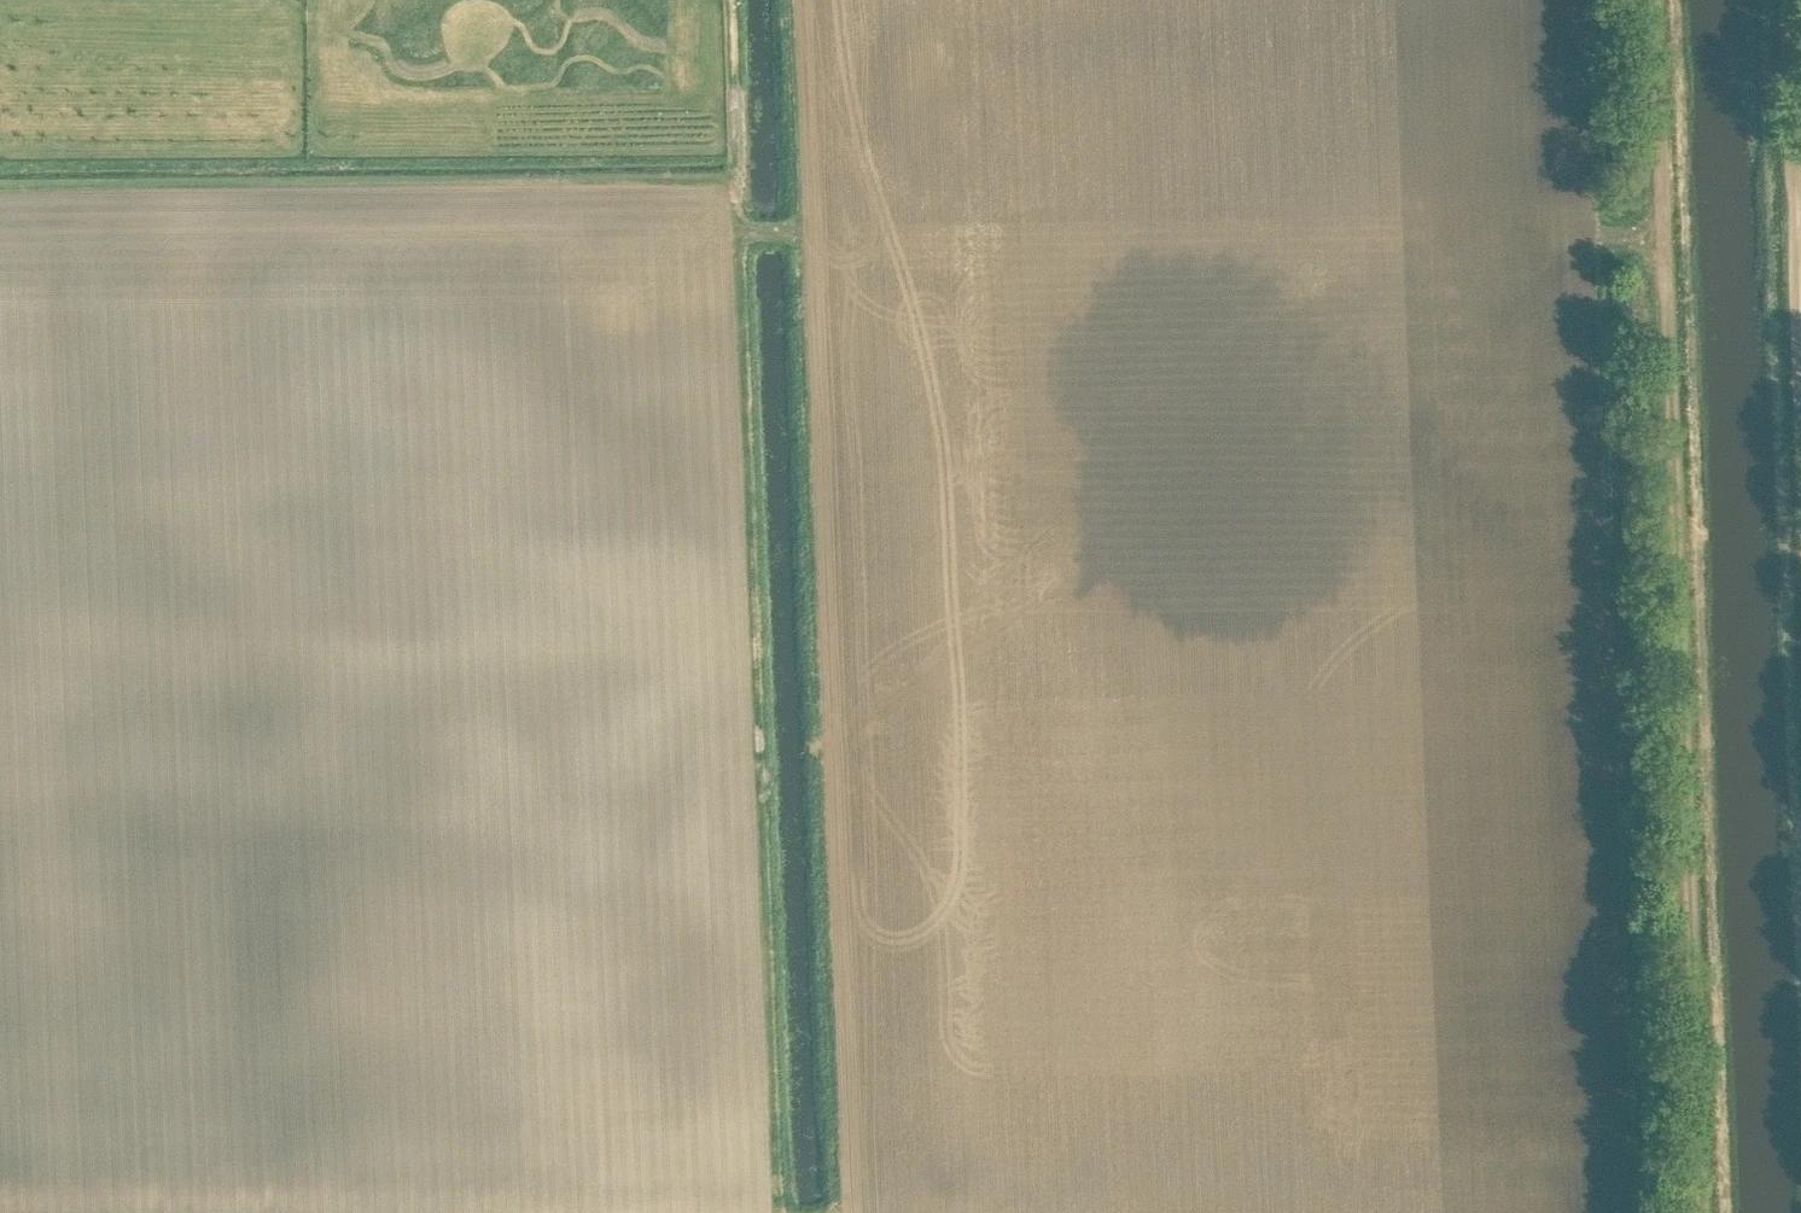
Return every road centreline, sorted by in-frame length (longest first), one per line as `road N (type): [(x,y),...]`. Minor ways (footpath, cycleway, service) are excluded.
road 1 (track): [(1800,308),(1790,0)]

